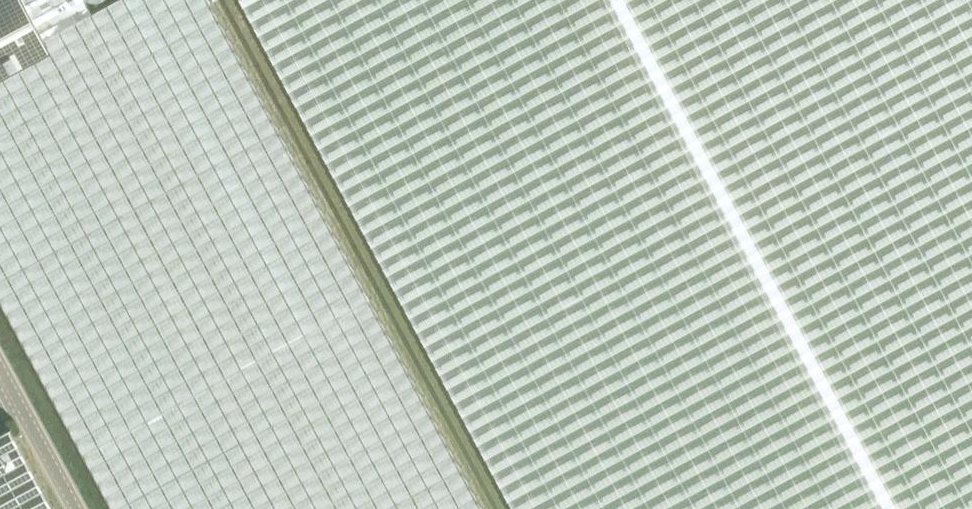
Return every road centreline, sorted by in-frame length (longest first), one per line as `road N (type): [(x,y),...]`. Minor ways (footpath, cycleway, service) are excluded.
road 1 (tertiary): [(0,363),(79,508)]

